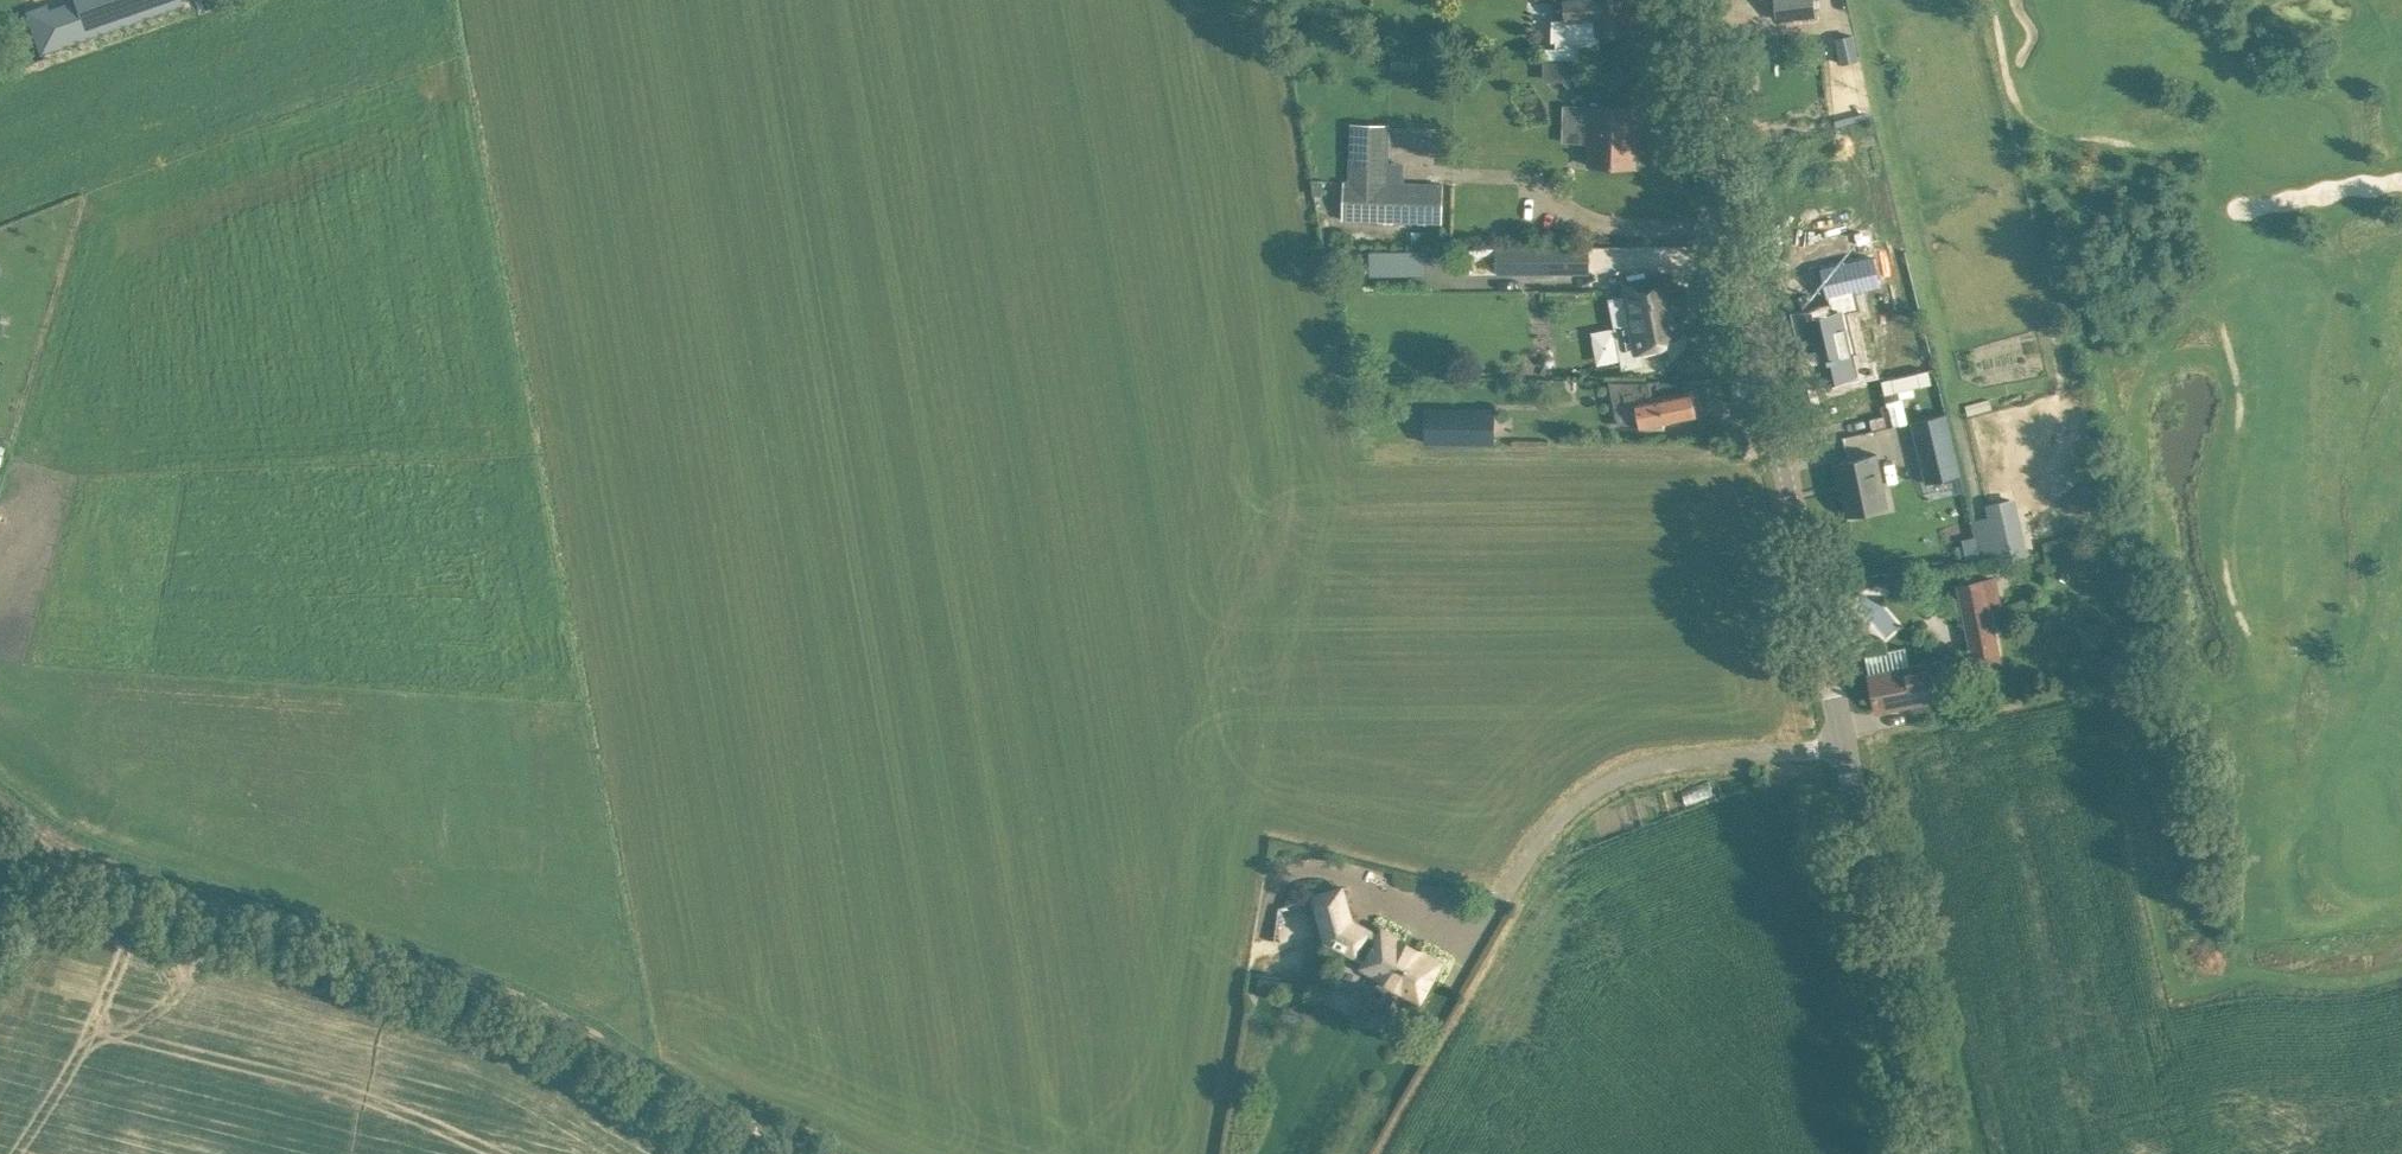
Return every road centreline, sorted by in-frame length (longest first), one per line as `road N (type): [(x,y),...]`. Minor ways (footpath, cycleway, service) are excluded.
road 1 (track): [(816,1153),(509,996),(113,868),(0,805)]
road 2 (tertiary): [(1844,745),(1687,0)]
road 3 (tertiary): [(1935,1153),(1844,745)]
road 4 (unclassified): [(1504,897),(1568,810),(1610,780),(1647,766),(1844,745)]

